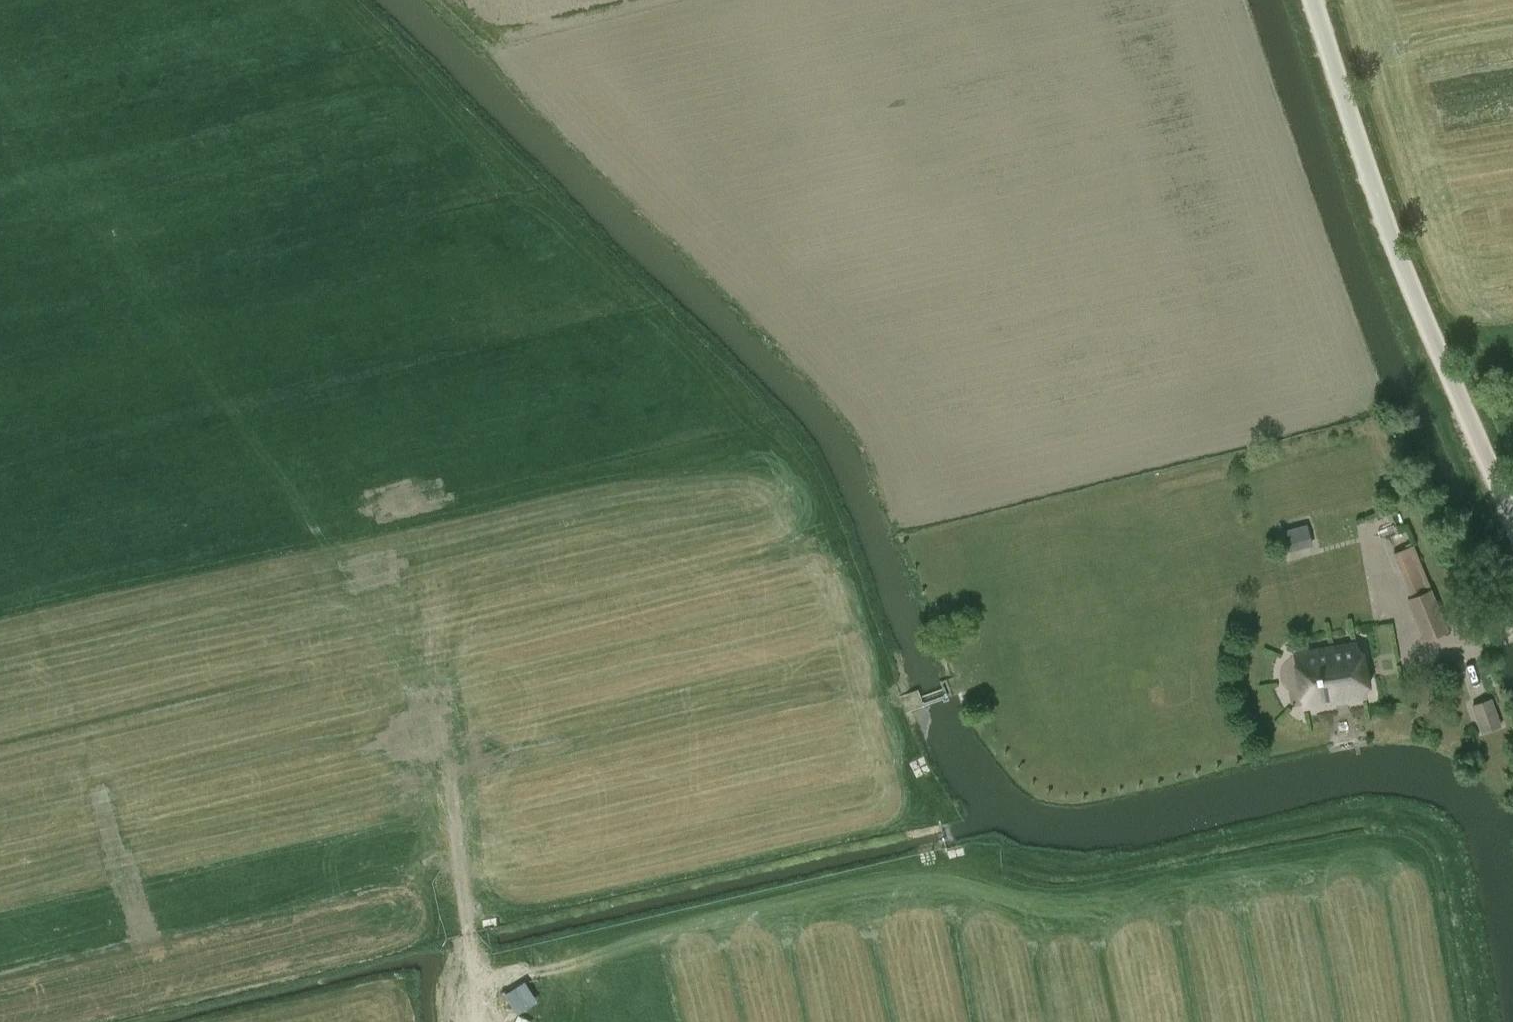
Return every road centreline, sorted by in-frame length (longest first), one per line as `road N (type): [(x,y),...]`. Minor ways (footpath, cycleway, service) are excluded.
road 1 (unclassified): [(1512,530),(1369,181),(1310,0)]

